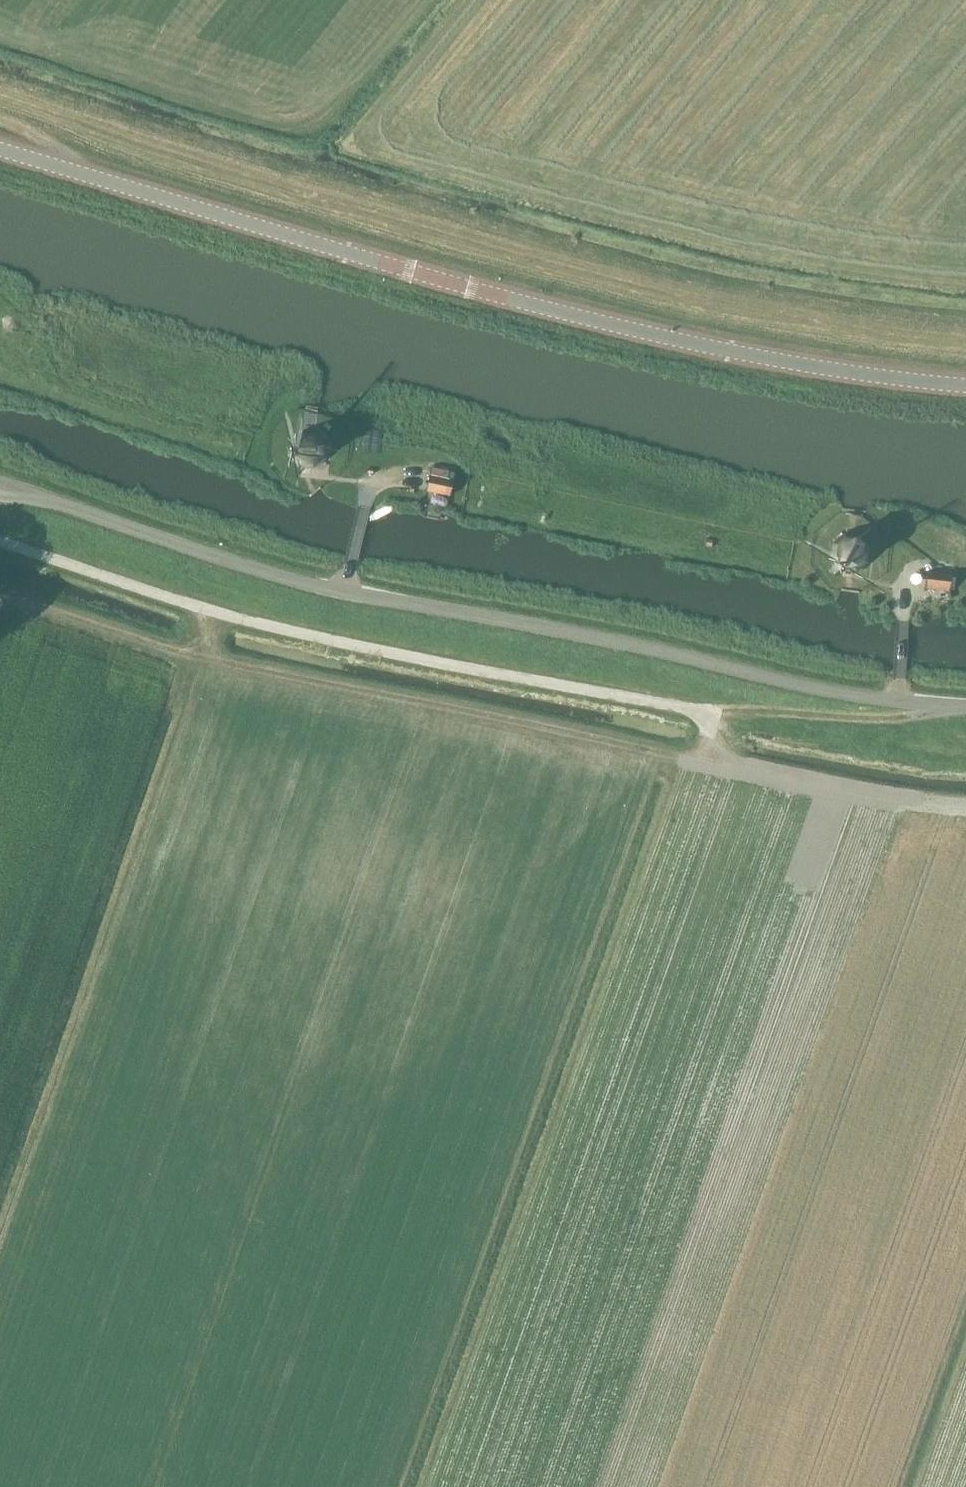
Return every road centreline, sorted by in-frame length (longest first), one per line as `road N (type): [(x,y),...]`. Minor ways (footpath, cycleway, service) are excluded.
road 1 (secondary): [(965,384),(691,343),(443,282),(0,150)]
road 2 (unclassified): [(0,483),(342,590),(838,693),(965,708)]
road 3 (track): [(0,541),(301,634),(707,712),(708,737)]
road 4 (track): [(707,712),(889,719),(940,706)]

